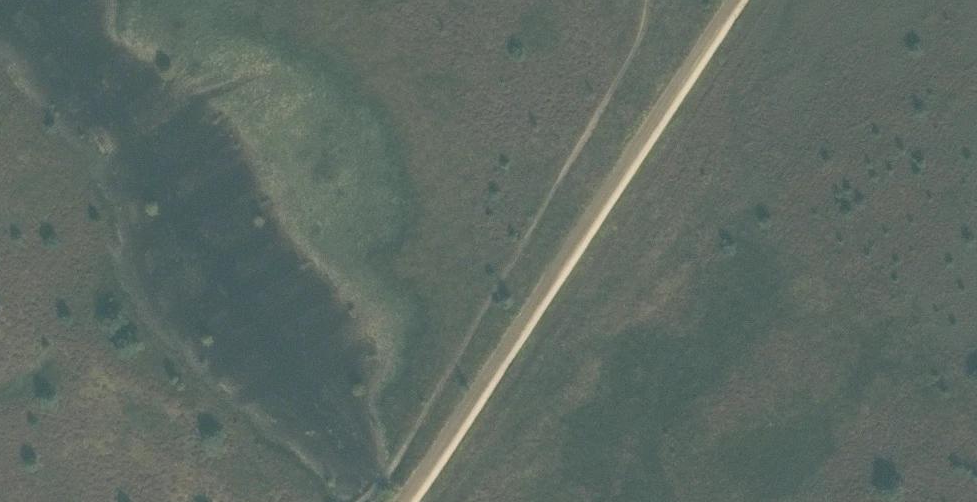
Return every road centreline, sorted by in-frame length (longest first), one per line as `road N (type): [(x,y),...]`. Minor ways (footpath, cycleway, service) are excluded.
road 1 (track): [(401,501),(734,0)]

